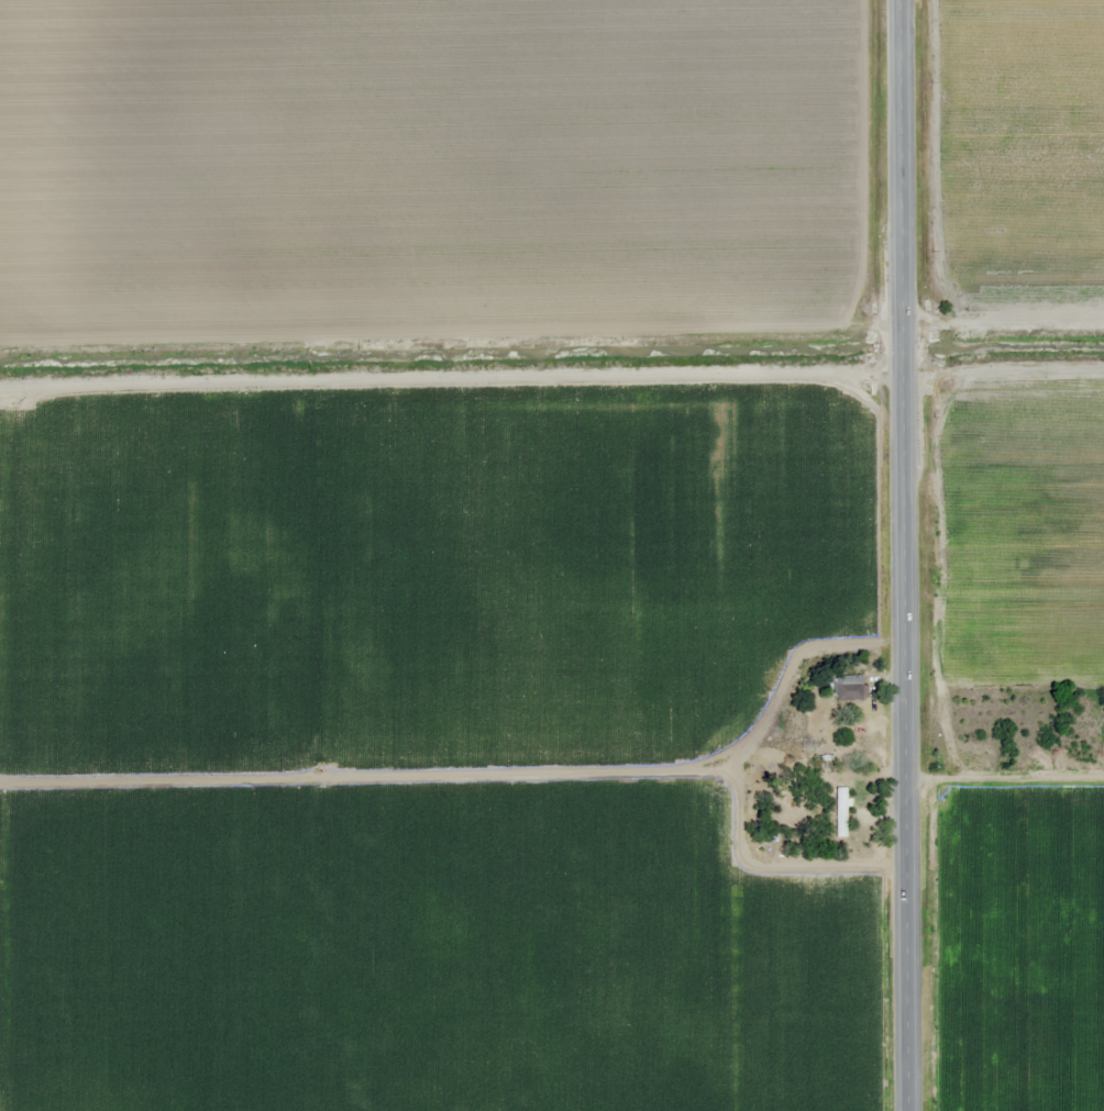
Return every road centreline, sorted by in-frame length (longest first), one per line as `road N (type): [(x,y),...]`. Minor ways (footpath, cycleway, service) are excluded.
road 1 (secondary): [(907,1110),(901,0)]

